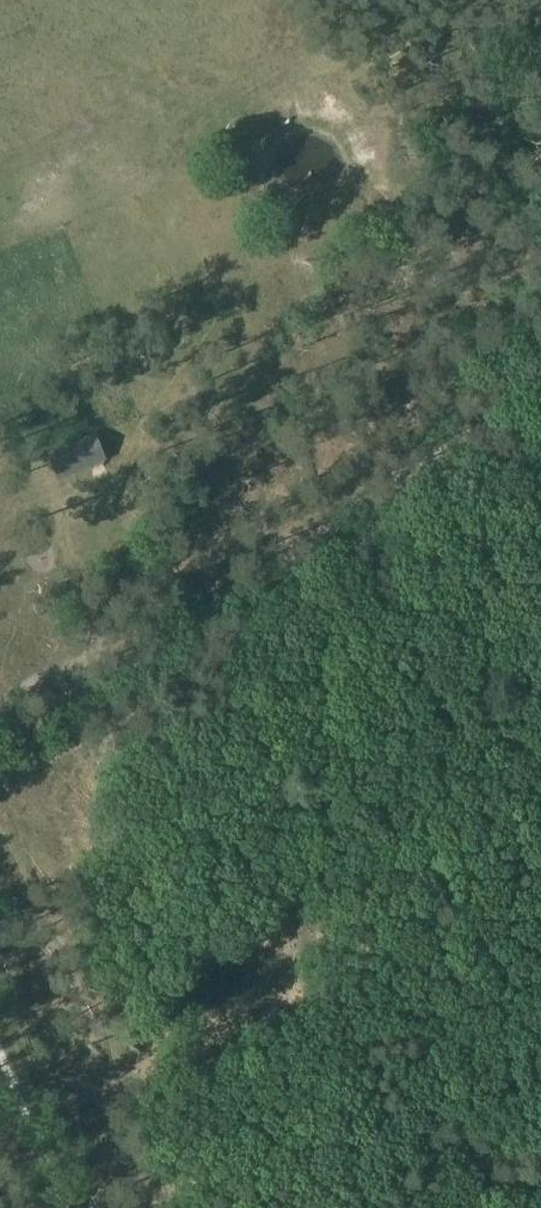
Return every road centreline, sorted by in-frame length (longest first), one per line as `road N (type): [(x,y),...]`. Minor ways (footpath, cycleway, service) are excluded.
road 1 (track): [(0,736),(540,372)]

